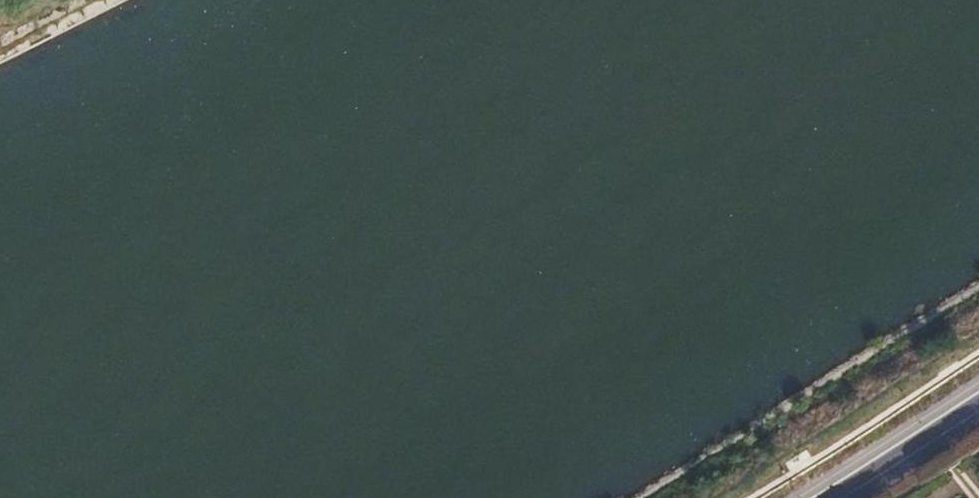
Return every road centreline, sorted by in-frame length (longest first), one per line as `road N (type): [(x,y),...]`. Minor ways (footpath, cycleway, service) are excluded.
road 1 (residential): [(978,410),(840,497)]

